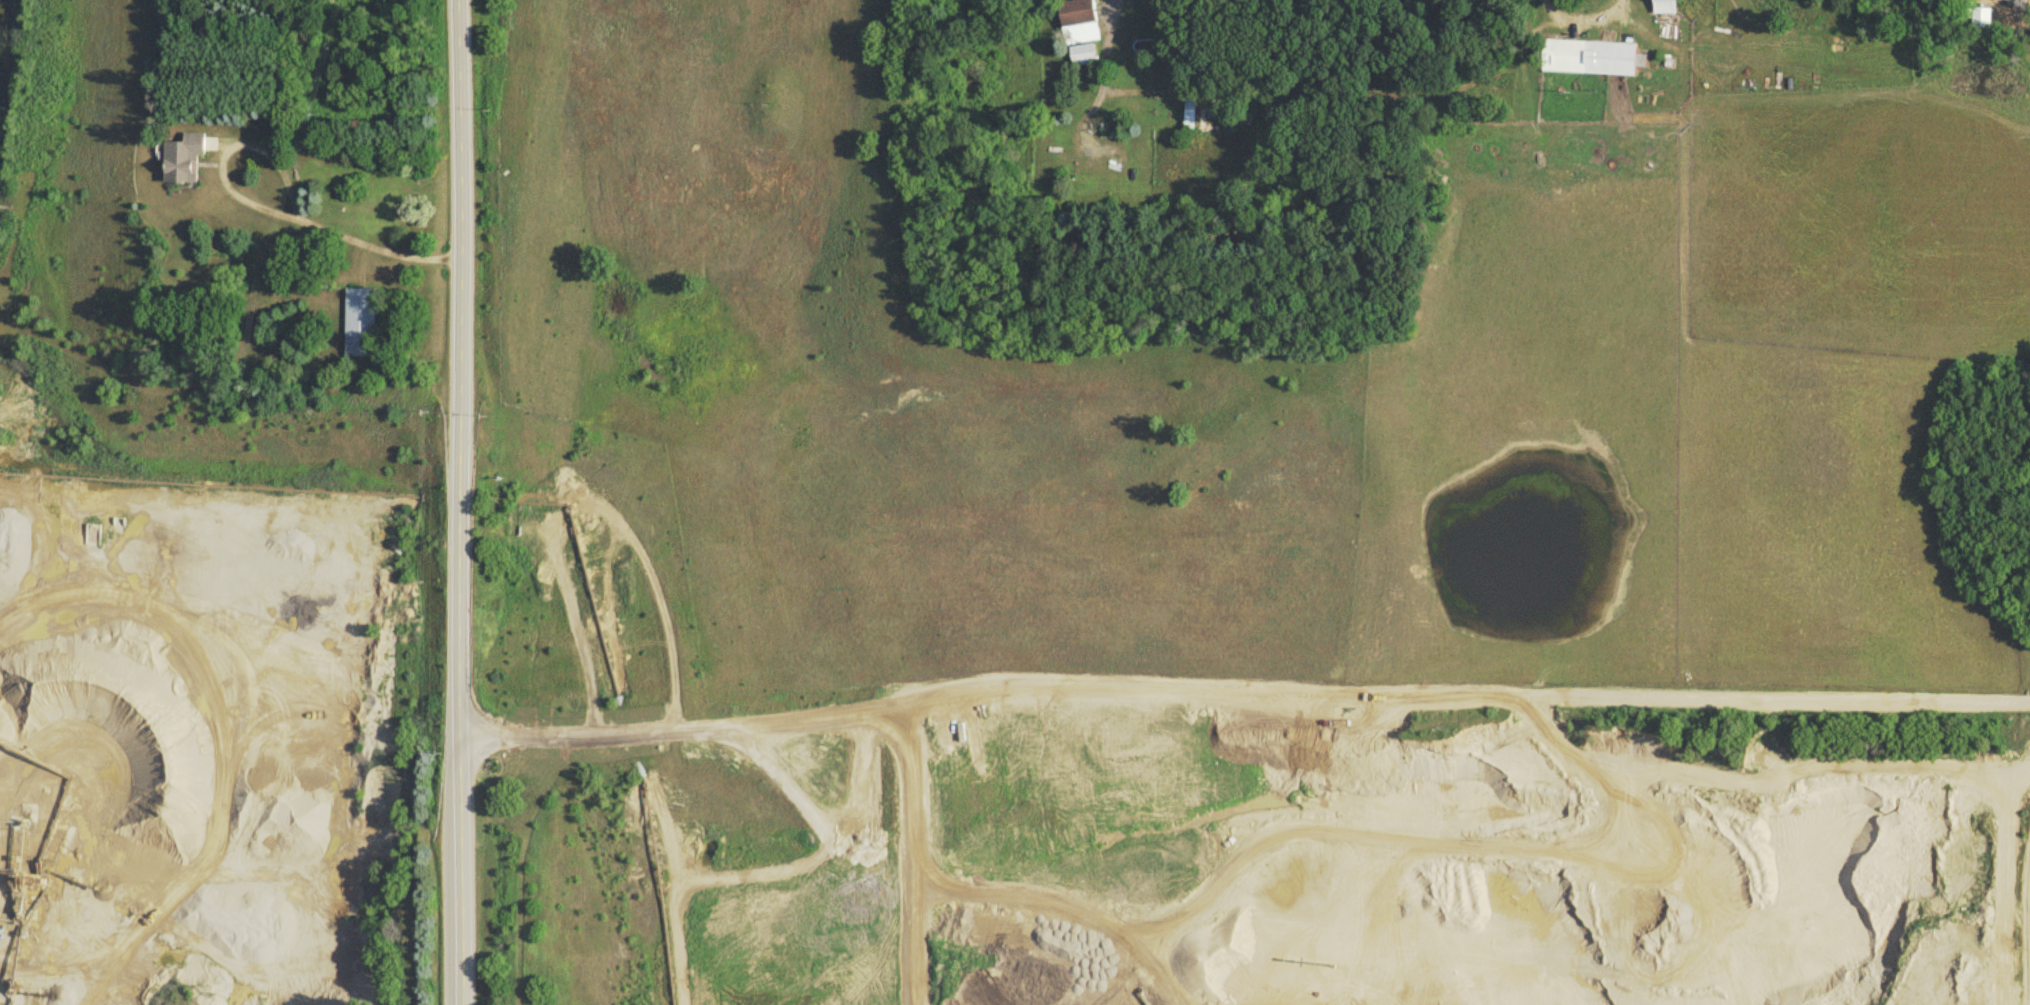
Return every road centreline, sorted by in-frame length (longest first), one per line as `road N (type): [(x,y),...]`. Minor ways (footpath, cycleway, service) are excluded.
road 1 (tertiary): [(469,1004),(468,0)]

